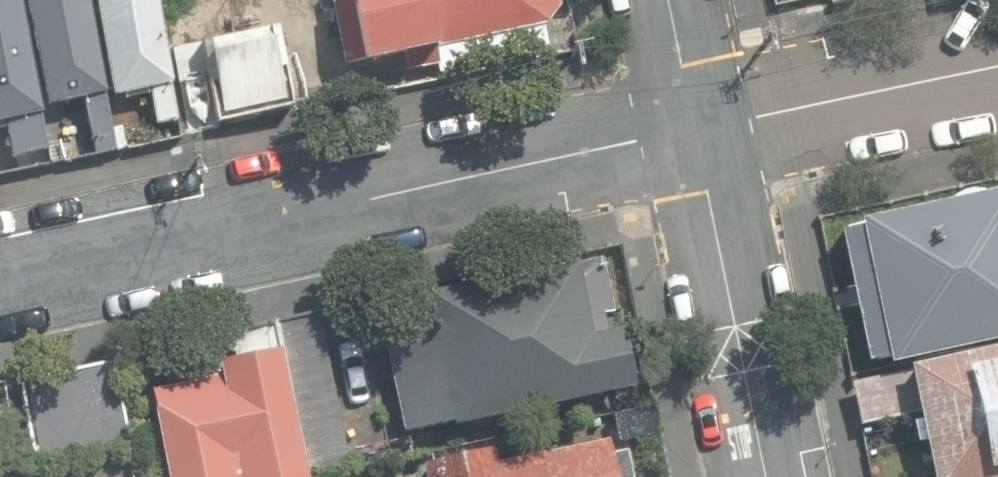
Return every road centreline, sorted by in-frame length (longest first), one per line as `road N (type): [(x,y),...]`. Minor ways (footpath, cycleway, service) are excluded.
road 1 (residential): [(692,130),(0,277)]
road 2 (residential): [(766,476),(692,130)]
road 3 (residential): [(997,71),(692,130)]
road 4 (residential): [(692,130),(666,0)]

